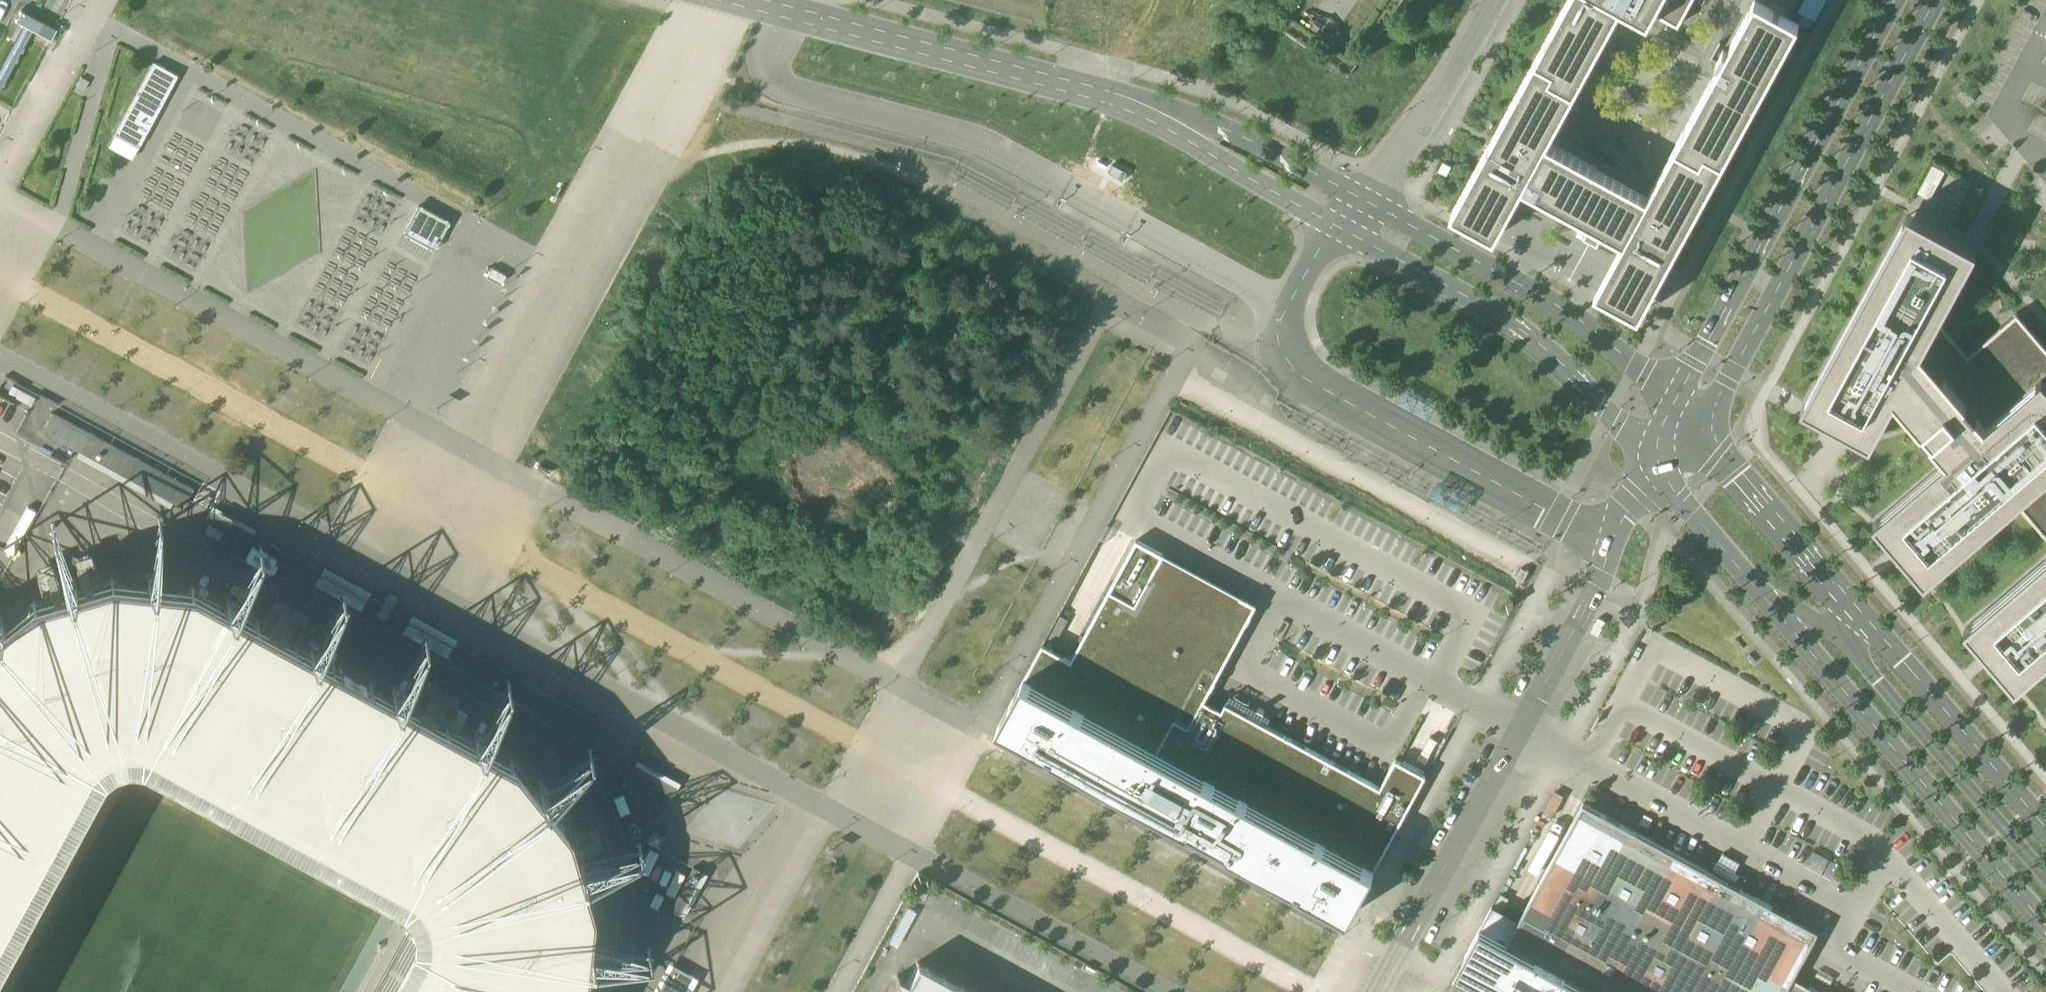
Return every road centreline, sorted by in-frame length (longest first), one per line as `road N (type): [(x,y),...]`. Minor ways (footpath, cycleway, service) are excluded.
road 1 (track): [(1397,957),(0,192)]
road 2 (track): [(1157,991),(0,358)]
road 3 (unclassified): [(787,14),(773,57),(786,83),(984,140),(1292,311)]
road 4 (tertiary): [(1668,486),(2045,926)]
road 5 (tertiary): [(2045,832),(1740,478),(1716,426)]
road 6 (track): [(720,0),(477,450)]
road 7 (unclassified): [(1378,991),(1597,587),(1612,538)]
road 8 (tertiary): [(1716,426),(1730,384),(1939,0)]
road 9 (tertiary): [(1895,0),(1678,402)]
road 10 (unclassified): [(1292,311),(1283,346),(1312,385),(1612,538)]
road 11 (unclassified): [(1342,228),(1488,310),(1657,447)]
road 12 (unclassified): [(1678,402),(1596,329),(1367,199)]
road 13 (unclassified): [(1129,100),(787,14)]
road 14 (unclassified): [(1367,199),(1195,119),(1129,100)]
road 15 (unclassified): [(1129,100),(1342,228)]
road 16 (unclassified): [(1367,199),(1491,0)]
road 17 (track): [(0,180),(96,0)]

